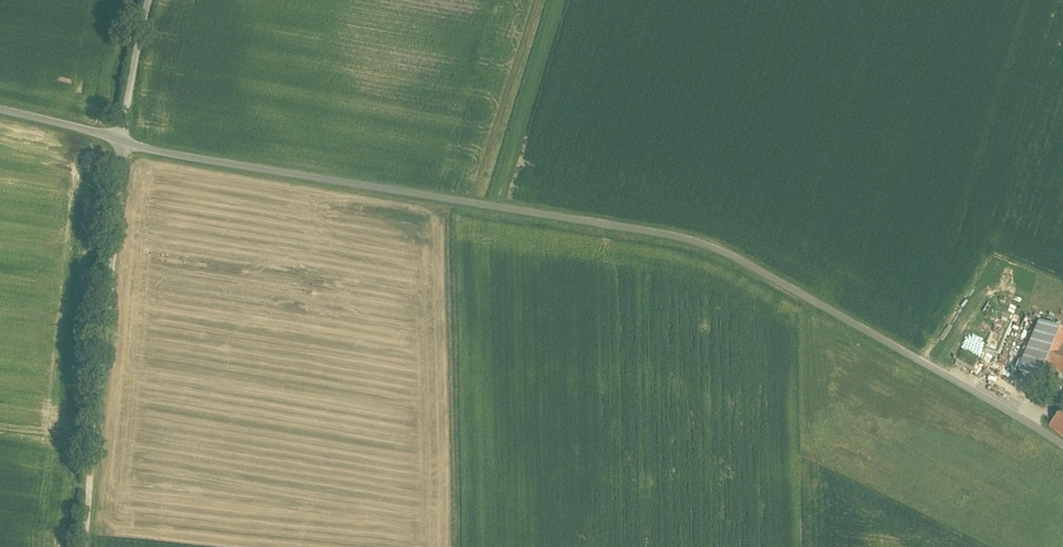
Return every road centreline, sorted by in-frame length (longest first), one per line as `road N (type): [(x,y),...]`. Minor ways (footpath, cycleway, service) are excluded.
road 1 (unclassified): [(1062,447),(730,256),(673,238),(120,144)]
road 2 (track): [(120,144),(82,546)]
road 3 (unclassified): [(148,0),(120,144)]
road 4 (unclassified): [(120,144),(0,112)]

